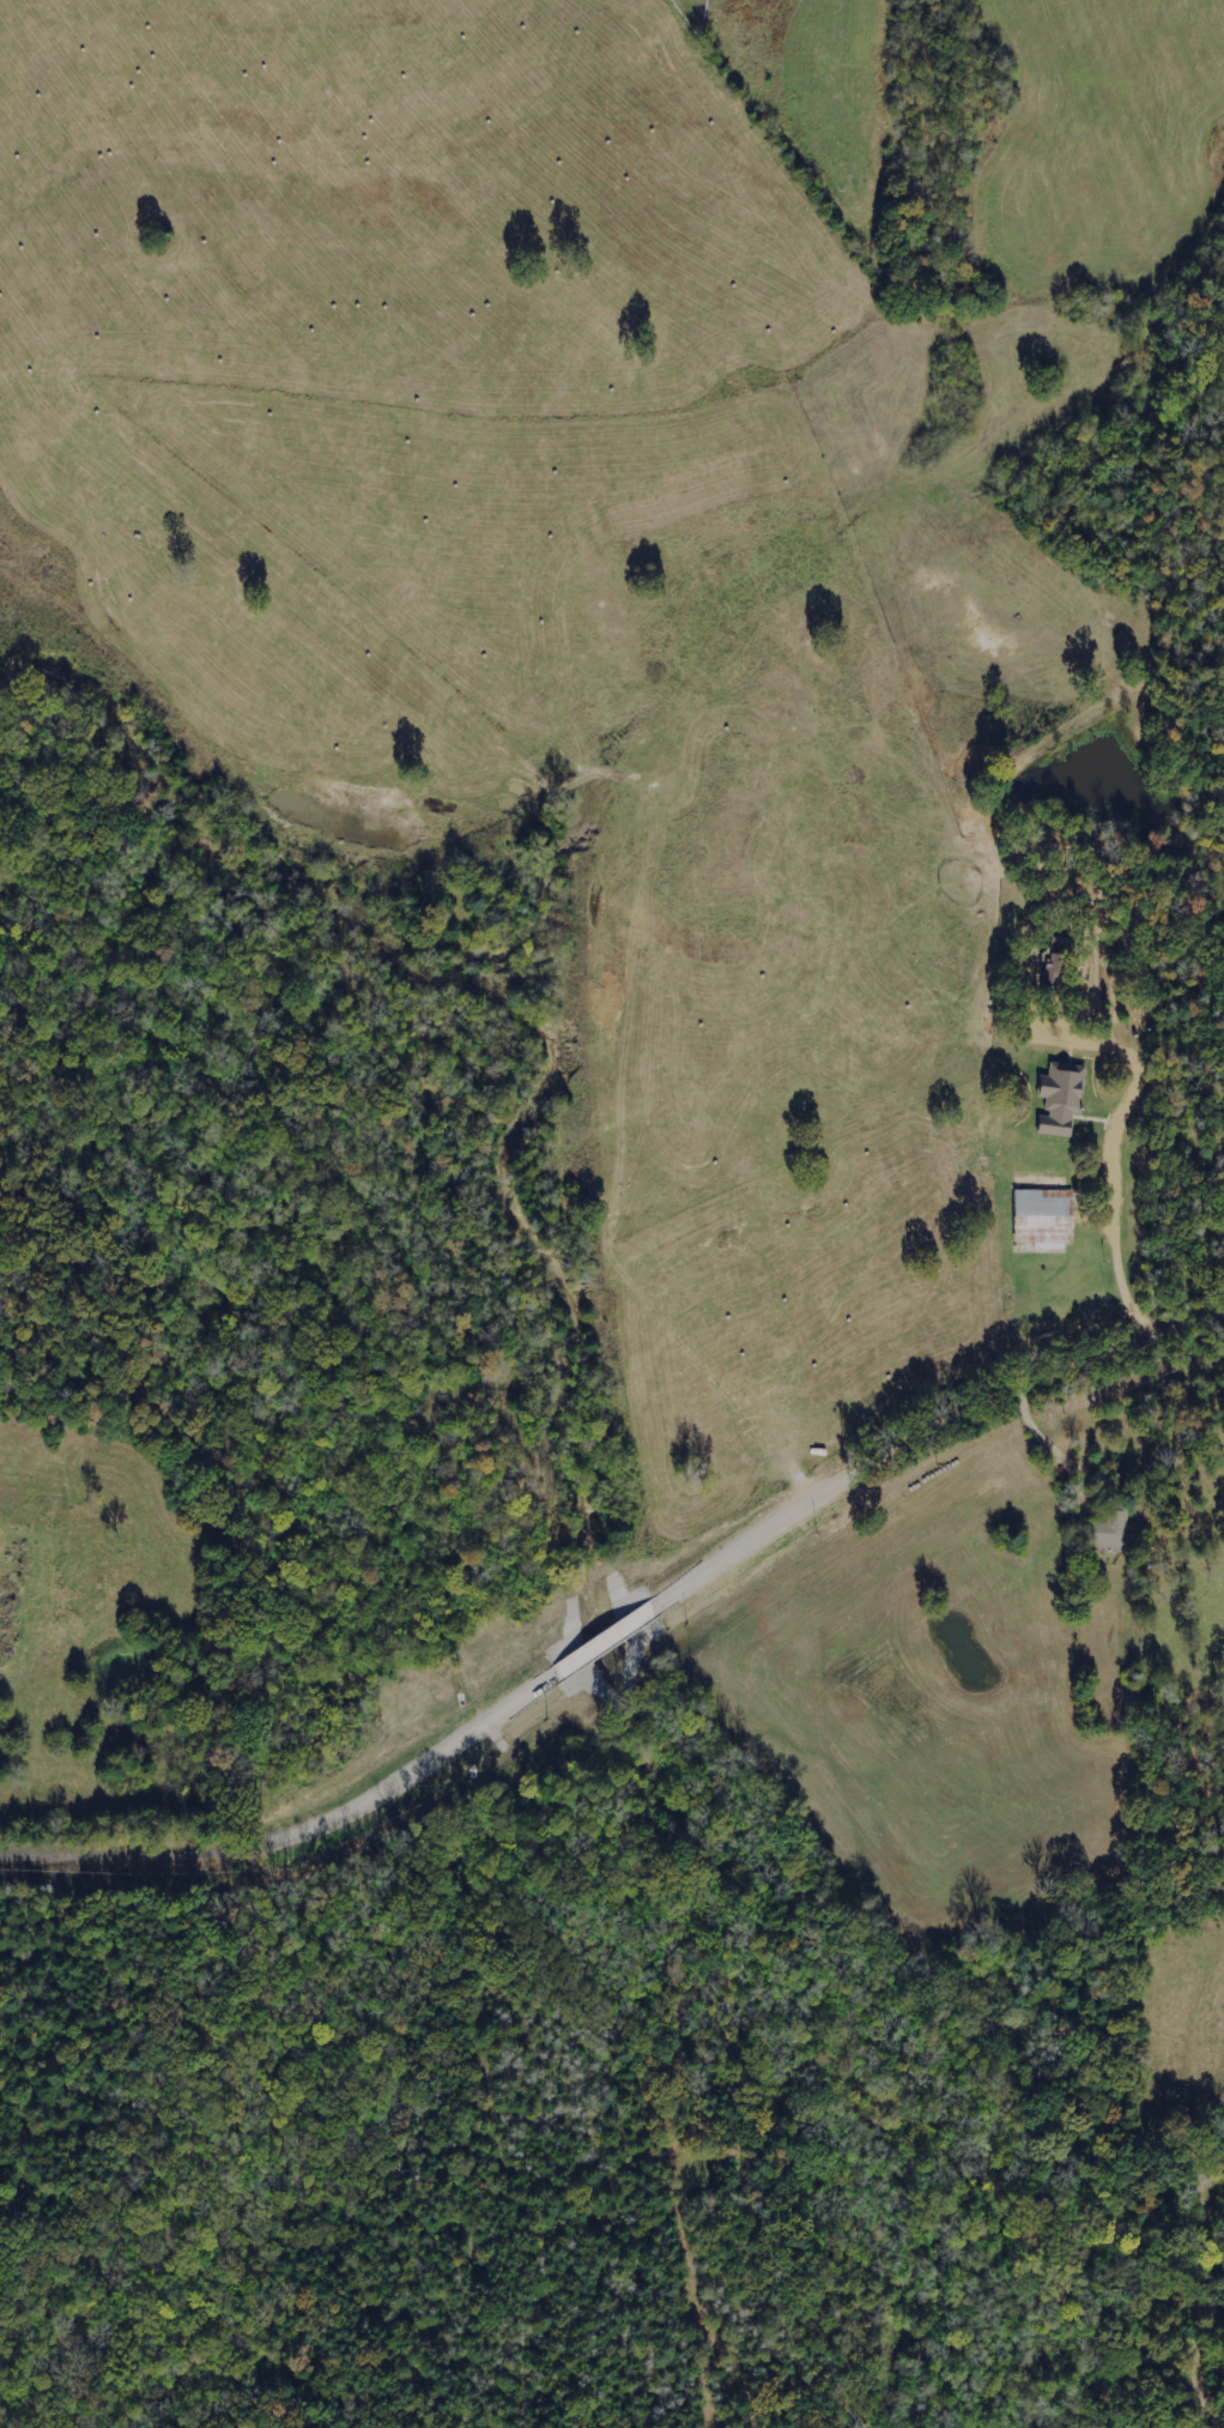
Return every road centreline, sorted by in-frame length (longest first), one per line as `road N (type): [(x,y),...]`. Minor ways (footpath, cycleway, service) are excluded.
road 1 (residential): [(0,1843),(226,1831),(478,1751),(1002,1370),(1223,1290)]

